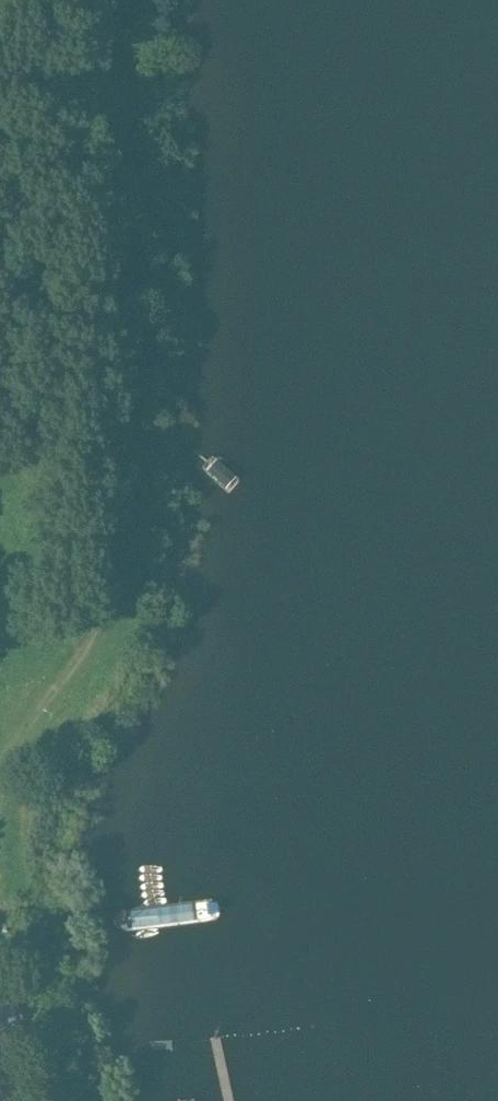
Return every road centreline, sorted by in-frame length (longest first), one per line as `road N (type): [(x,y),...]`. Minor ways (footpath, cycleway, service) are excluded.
road 1 (track): [(0,772),(101,615),(93,0)]

